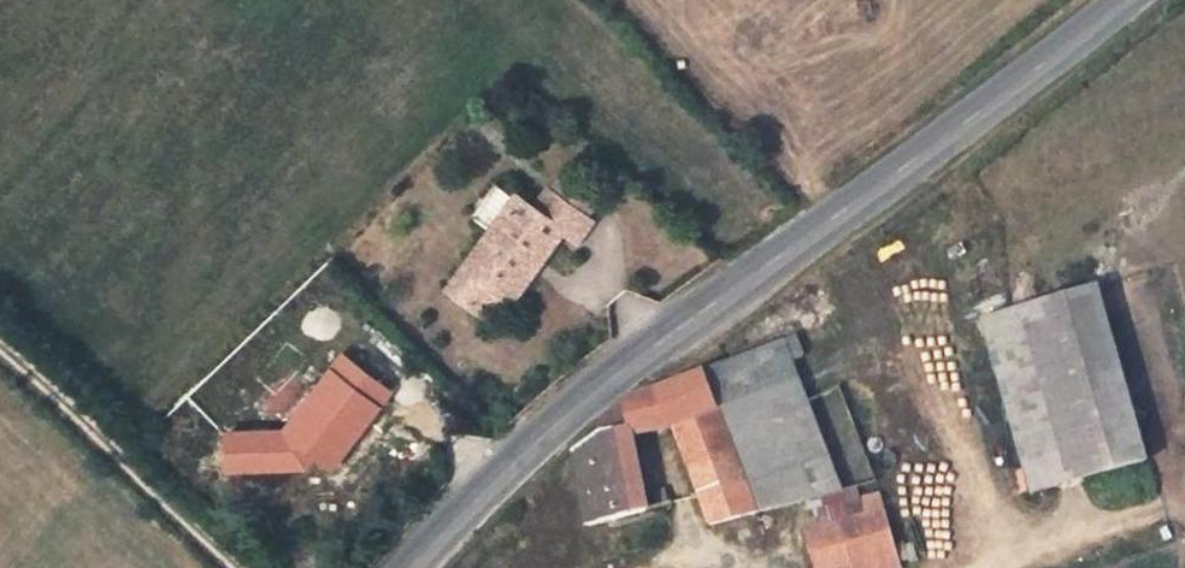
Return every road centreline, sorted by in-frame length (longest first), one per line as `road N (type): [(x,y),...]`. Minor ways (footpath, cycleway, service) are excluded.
road 1 (tertiary): [(424,567),(583,396),(949,141),(1134,0)]

